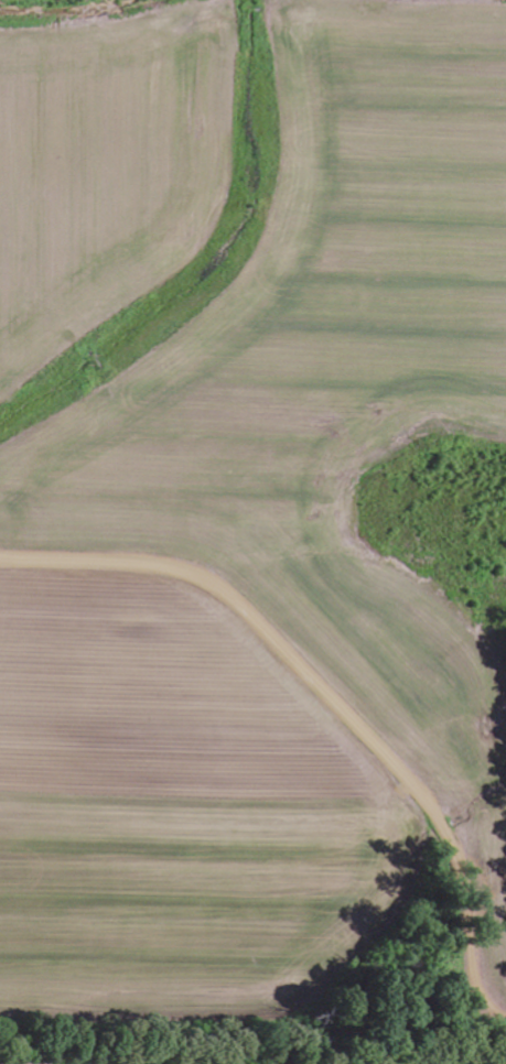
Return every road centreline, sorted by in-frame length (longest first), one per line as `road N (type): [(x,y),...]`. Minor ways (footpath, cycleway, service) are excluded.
road 1 (residential): [(505,1021),(483,997),(472,912),(449,837),(390,761),(243,609),(180,571),(0,558)]

